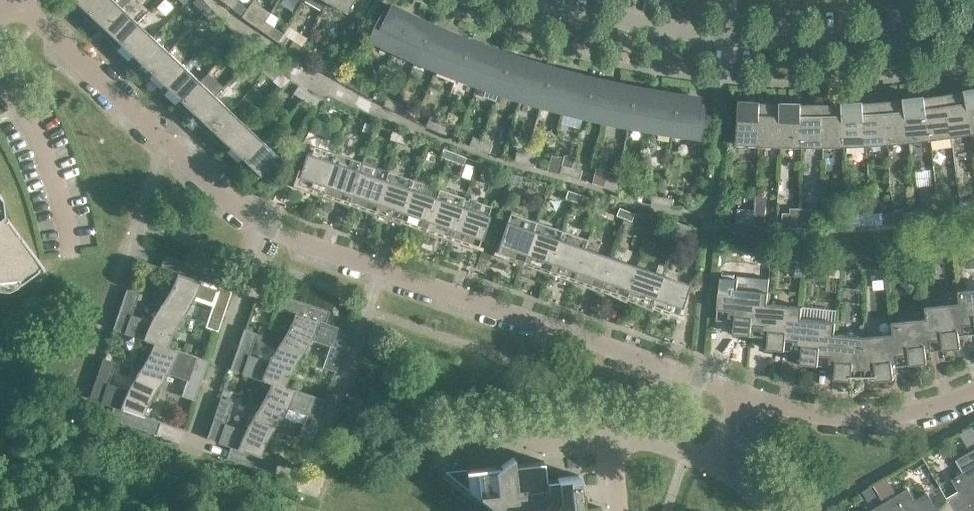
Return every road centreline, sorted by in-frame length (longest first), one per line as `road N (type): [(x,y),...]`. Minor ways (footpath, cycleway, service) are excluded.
road 1 (residential): [(730,398),(379,268)]
road 2 (residential): [(900,35),(731,38),(560,7)]
road 3 (residential): [(78,407),(166,141)]
road 4 (residential): [(973,386),(937,404),(858,417),(730,398)]
road 5 (residential): [(192,444),(263,224)]
road 6 (residential): [(308,482),(379,268)]
road 7 (residential): [(166,141),(18,0)]
road 8 (residential): [(730,398),(706,462),(769,510)]
road 9 (residential): [(263,224),(166,141)]
road 10 (residential): [(379,268),(263,224)]

